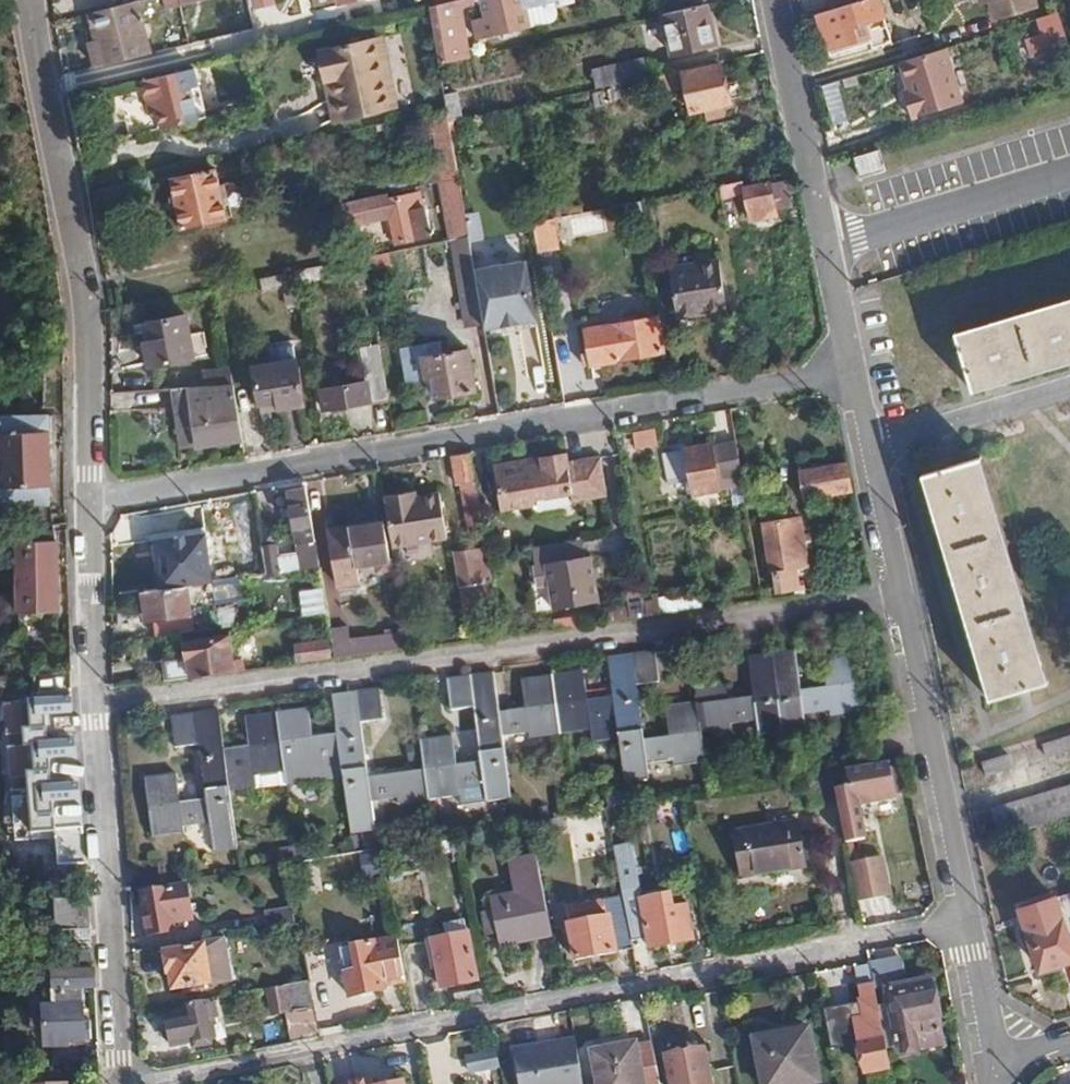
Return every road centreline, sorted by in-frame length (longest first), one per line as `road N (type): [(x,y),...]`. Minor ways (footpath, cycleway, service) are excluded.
road 1 (residential): [(971,921),(141,1083)]
road 2 (residential): [(98,702),(906,598)]
road 3 (residential): [(93,497),(857,374)]
road 4 (residential): [(93,497),(86,284),(31,0)]
road 5 (residential): [(124,1083),(98,702)]
road 6 (residential): [(906,598),(971,921)]
road 7 (unclassified): [(1069,174),(827,244)]
road 8 (residential): [(779,0),(827,244)]
road 9 (residential): [(871,446),(1069,390)]
road 10 (residential): [(98,702),(93,497)]
road 11 (residential): [(871,446),(906,598)]
road 12 (residential): [(971,921),(998,1061)]
road 13 (residential): [(827,244),(857,374)]

